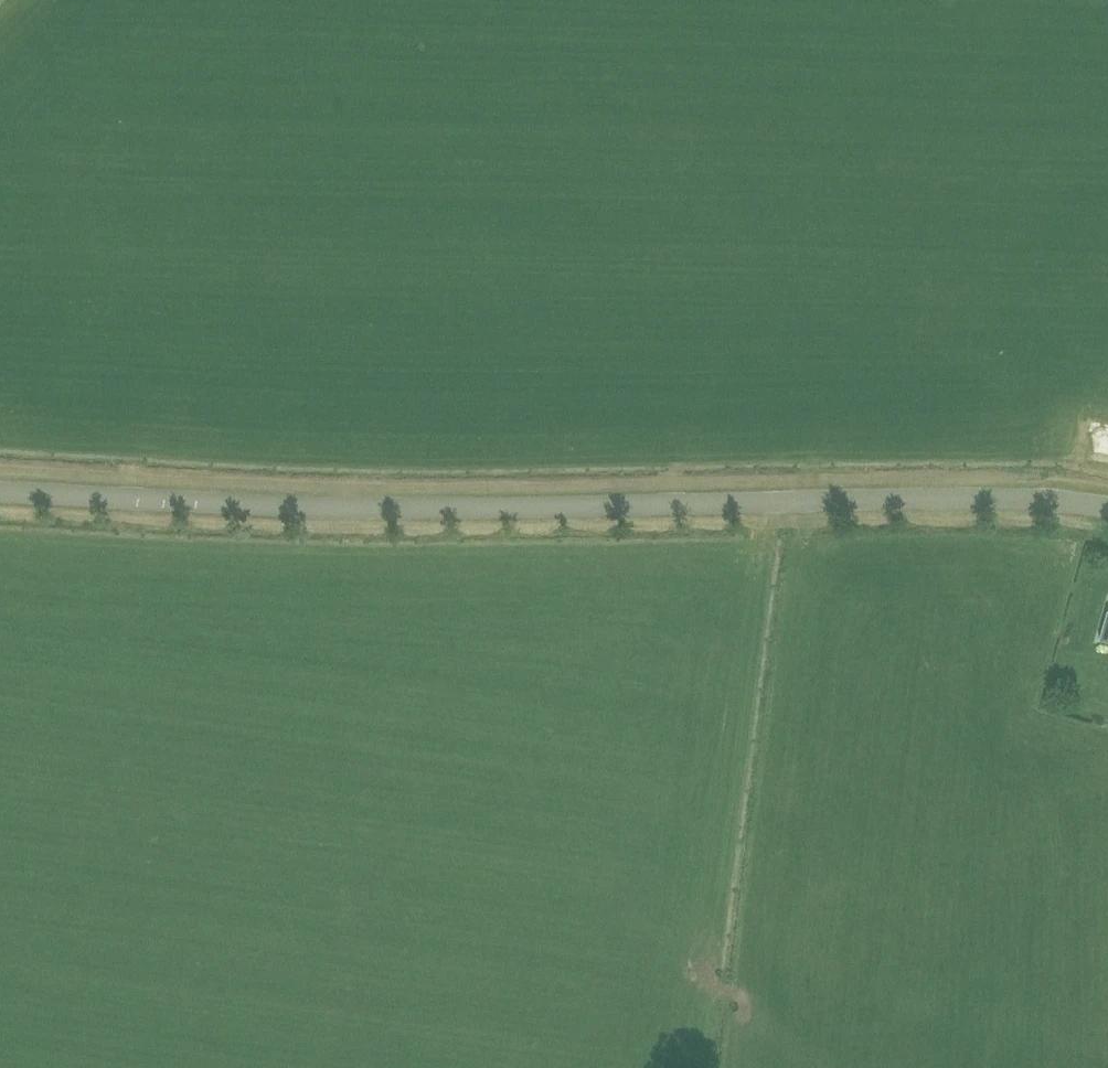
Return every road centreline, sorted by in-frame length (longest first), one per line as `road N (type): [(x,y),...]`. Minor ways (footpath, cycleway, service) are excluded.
road 1 (unclassified): [(1107,505),(997,497),(251,505),(0,489)]

